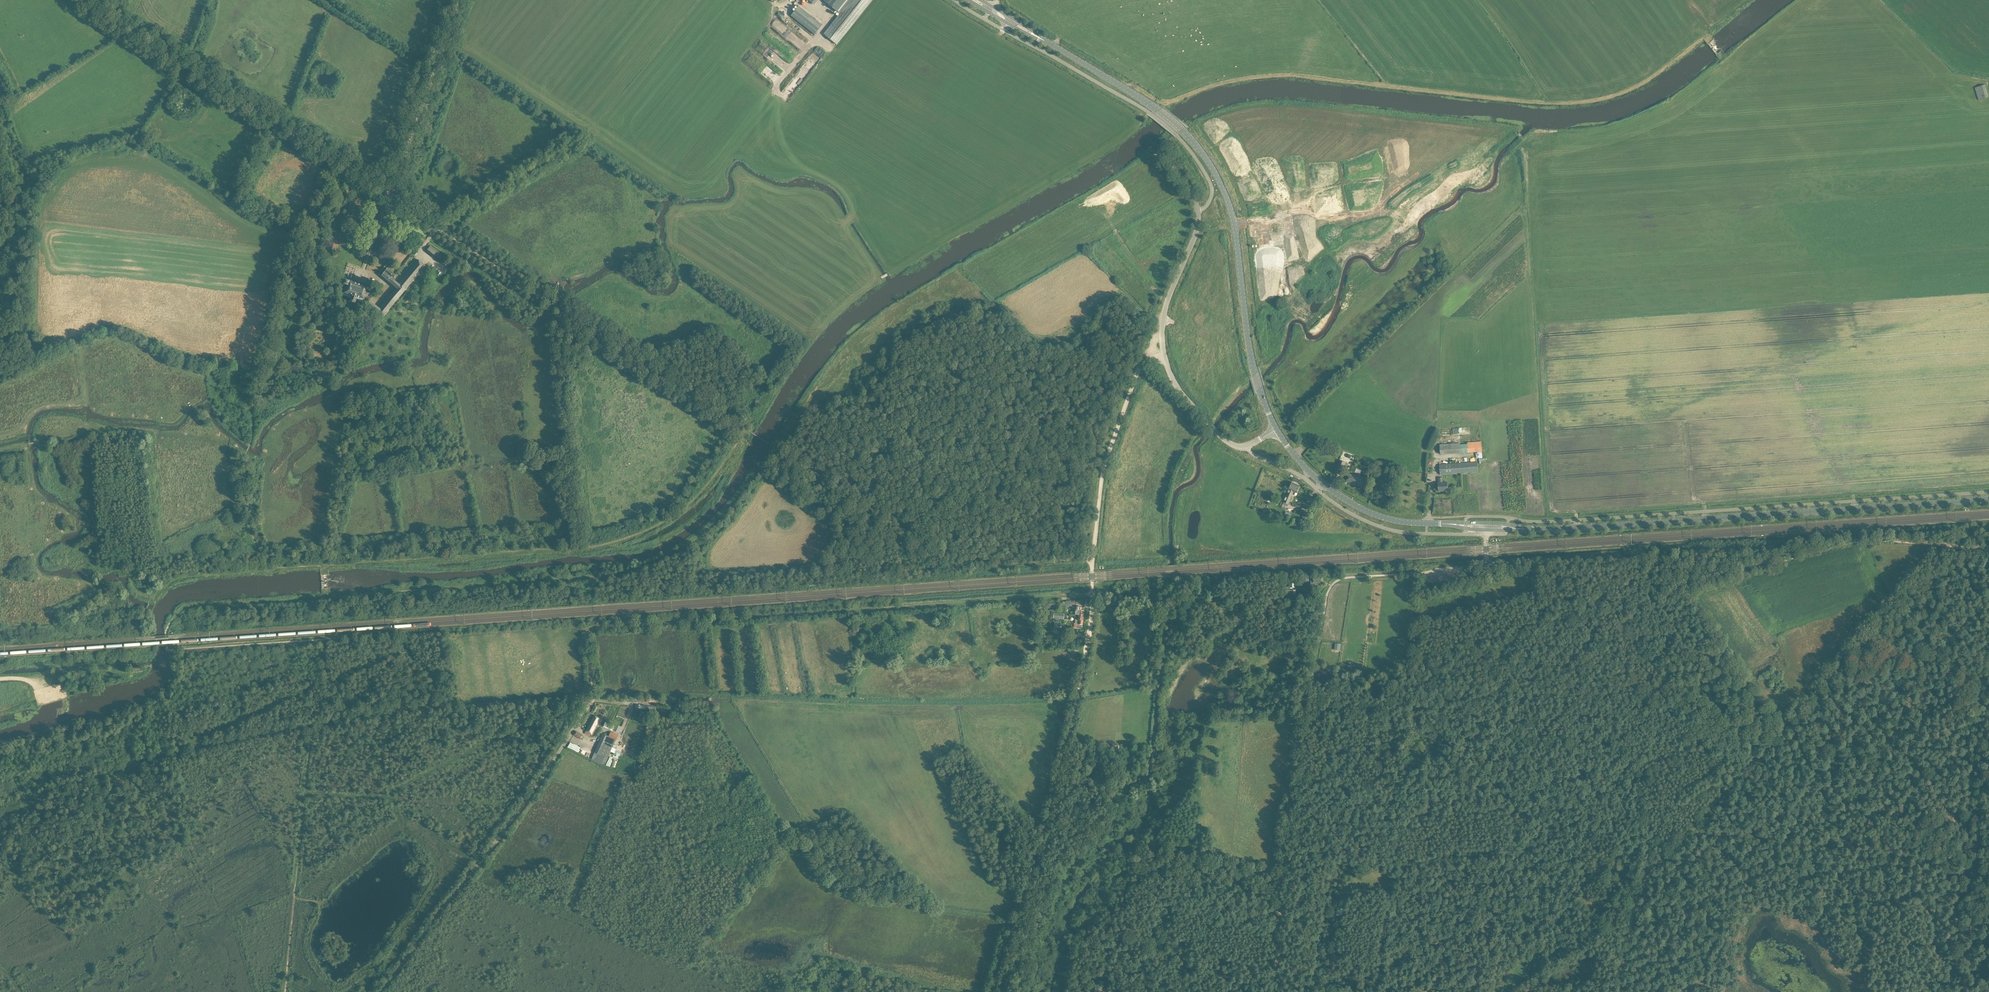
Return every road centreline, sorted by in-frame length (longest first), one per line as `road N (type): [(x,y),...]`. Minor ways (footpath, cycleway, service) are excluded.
road 1 (secondary): [(1064,52),(1159,110),(1215,171),(1234,227),(1255,374),(1298,460),(1371,513),(1431,523)]
road 2 (track): [(592,694),(589,635),(599,627),(1092,595)]
road 3 (secondary): [(1540,529),(1988,500)]
road 4 (track): [(1950,546),(1662,859)]
road 5 (unclassified): [(436,226),(90,0)]
road 6 (track): [(992,991),(1066,739),(1092,595)]
road 7 (unclassified): [(379,991),(535,788),(592,694)]
road 8 (track): [(1690,828),(1839,839),(1988,869)]
road 9 (track): [(1165,357),(1137,371),(1102,470),(1092,558)]
road 10 (track): [(991,48),(847,218)]
road 11 (track): [(105,569),(128,574),(149,596),(186,576),(253,570)]
road 12 (track): [(1662,859),(1629,914),(1611,991)]

